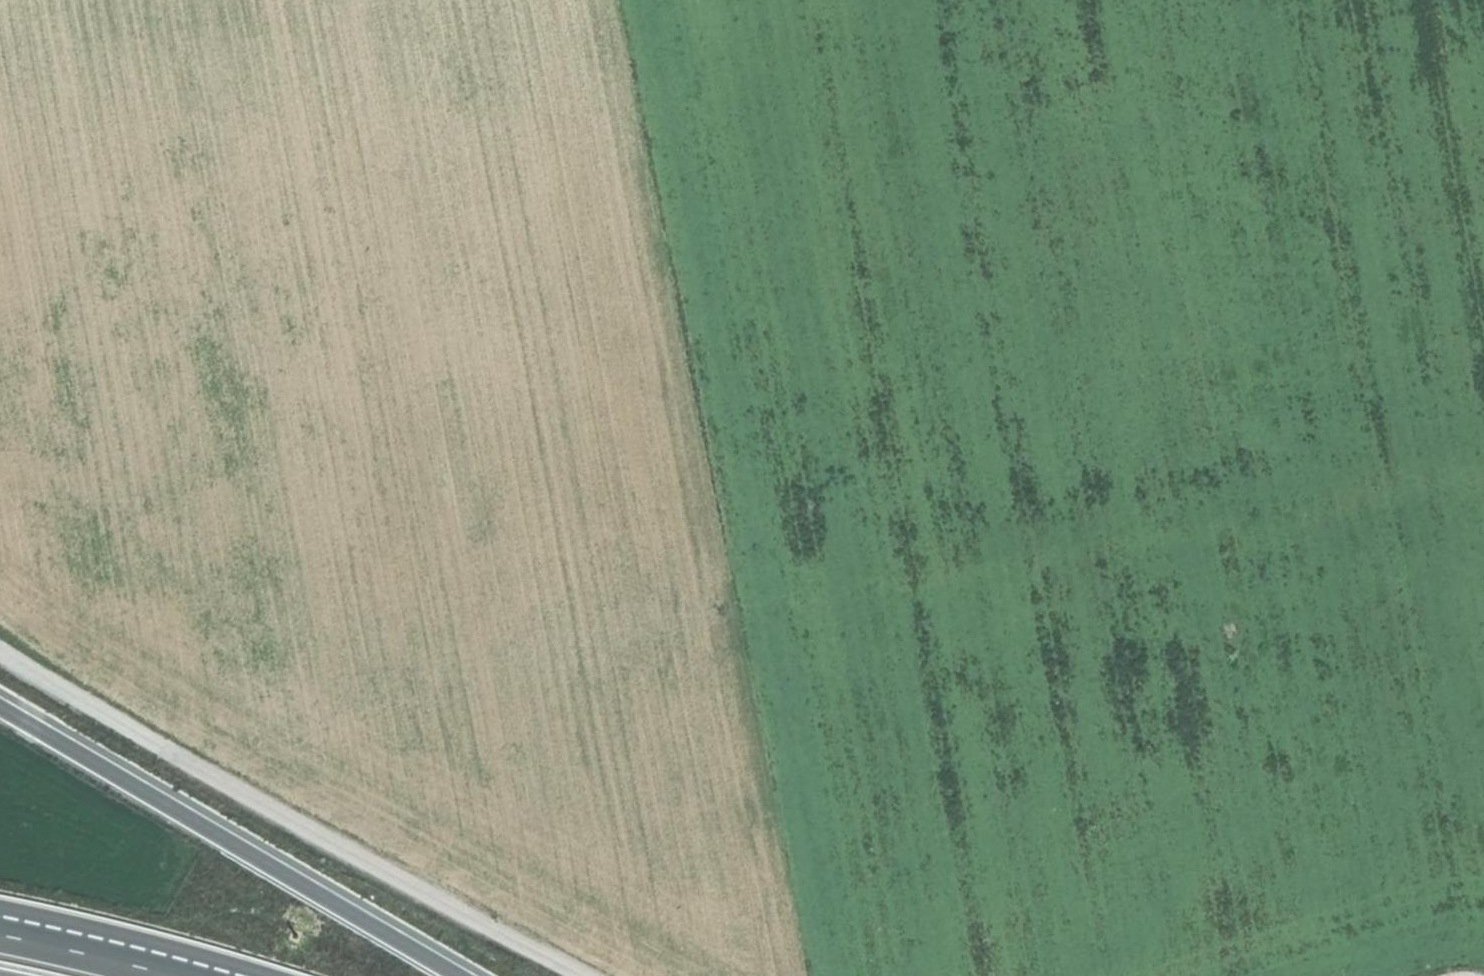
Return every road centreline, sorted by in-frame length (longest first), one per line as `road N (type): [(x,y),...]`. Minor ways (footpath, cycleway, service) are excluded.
road 1 (track): [(0,658),(549,975)]
road 2 (secondary): [(458,975),(0,708)]
road 3 (trunk): [(171,975),(0,935)]

